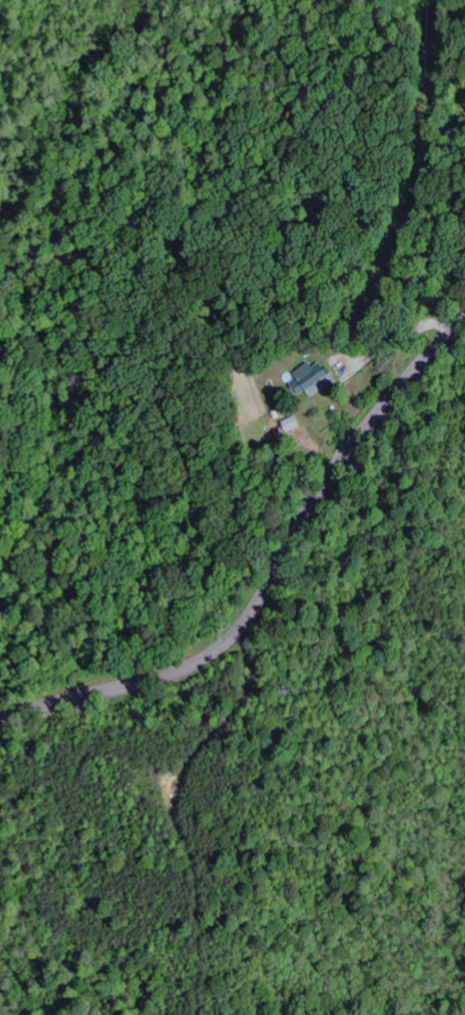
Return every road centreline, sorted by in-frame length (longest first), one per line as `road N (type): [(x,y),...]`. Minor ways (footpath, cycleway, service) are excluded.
road 1 (tertiary): [(0,718),(179,672),(221,648),(253,613),(336,471),(464,322)]
road 2 (track): [(177,1014),(179,760),(225,703),(229,640)]
road 3 (residential): [(37,710),(47,546)]

